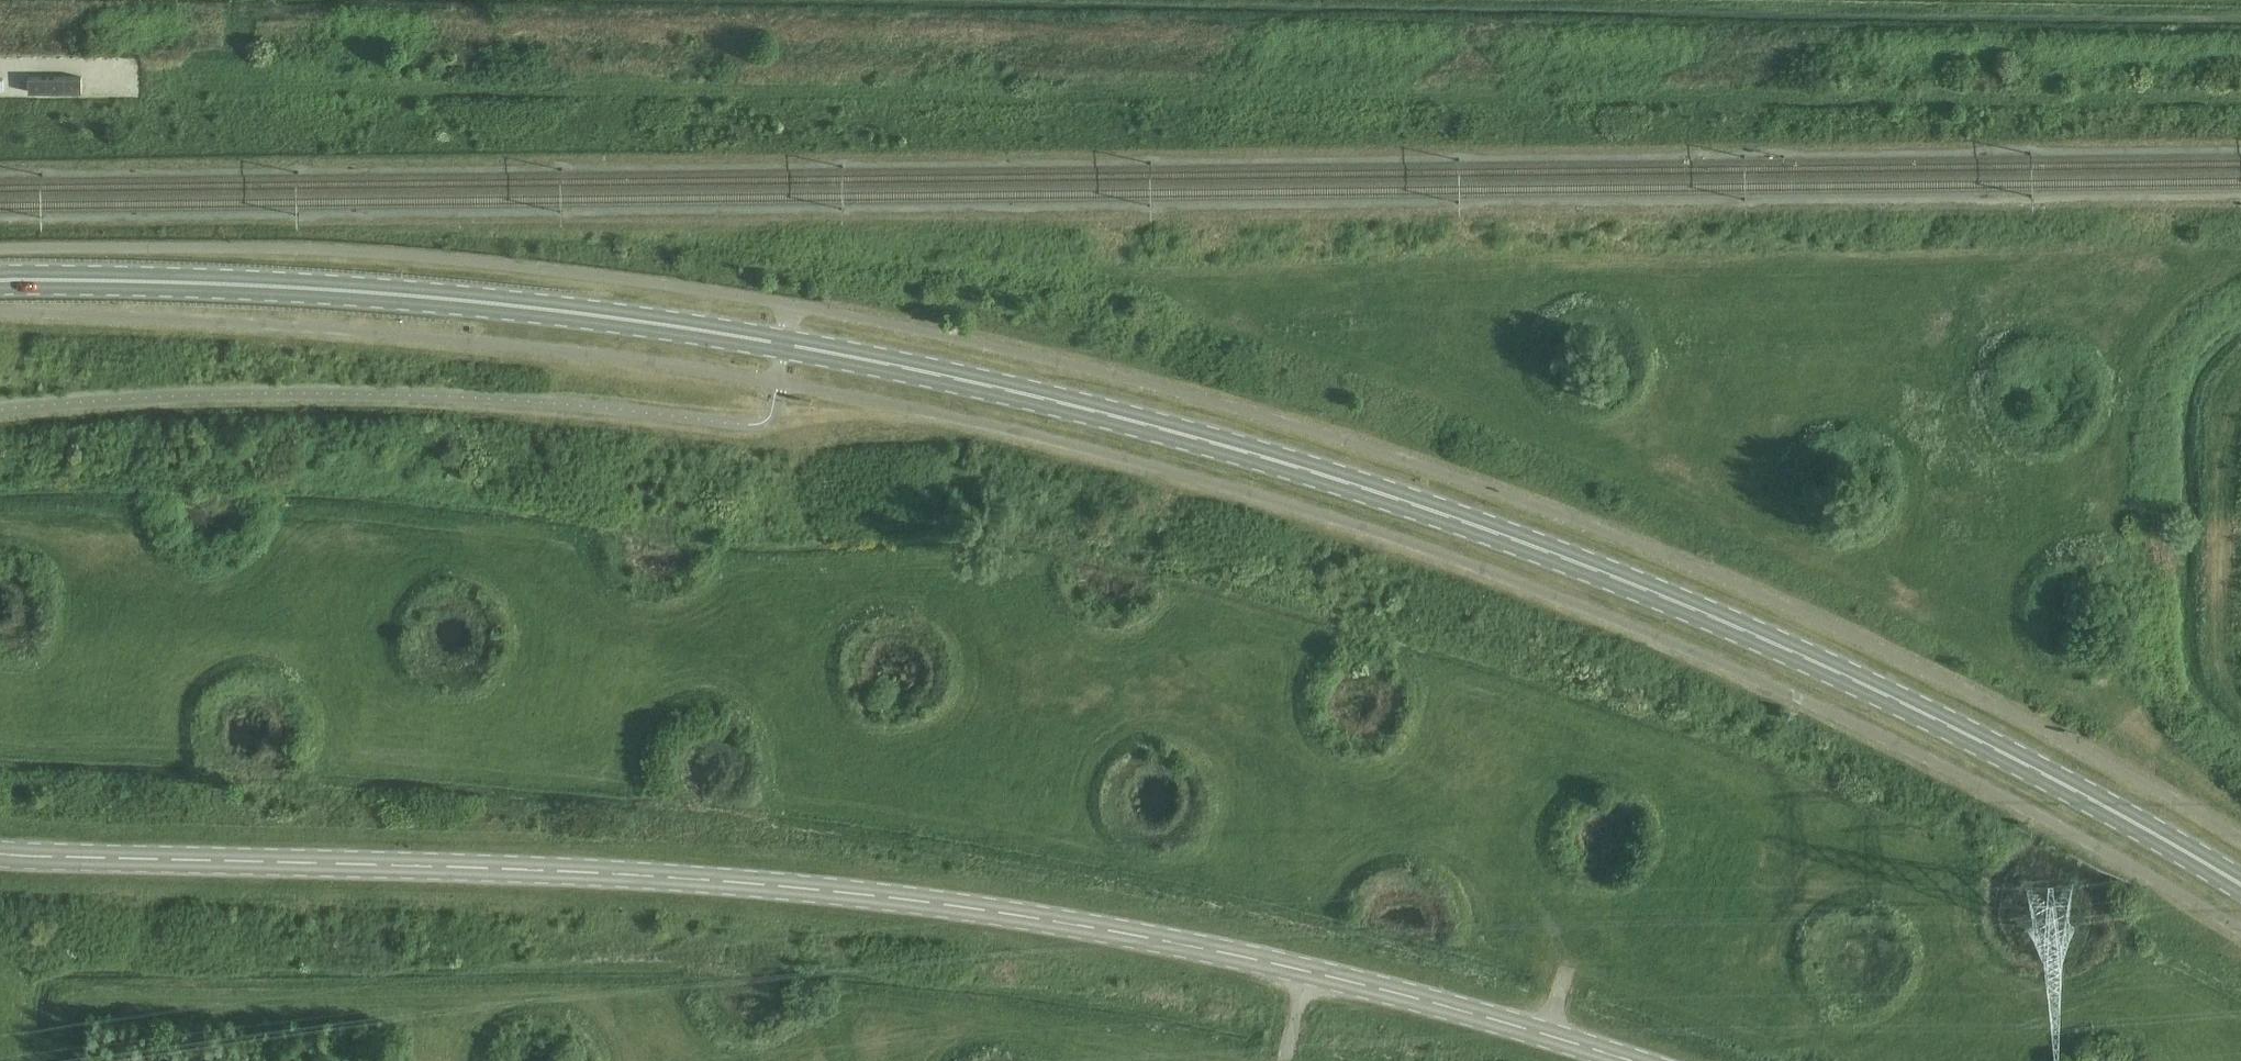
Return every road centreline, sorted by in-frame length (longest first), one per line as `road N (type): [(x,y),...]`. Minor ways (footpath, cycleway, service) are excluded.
road 1 (primary): [(2240,884),(2077,791),(1682,601),(1190,435),(785,343),(586,312),(340,290),(0,282)]
road 2 (tertiary): [(1636,1060),(1426,998),(1089,925),(828,892),(560,871),(0,858)]

